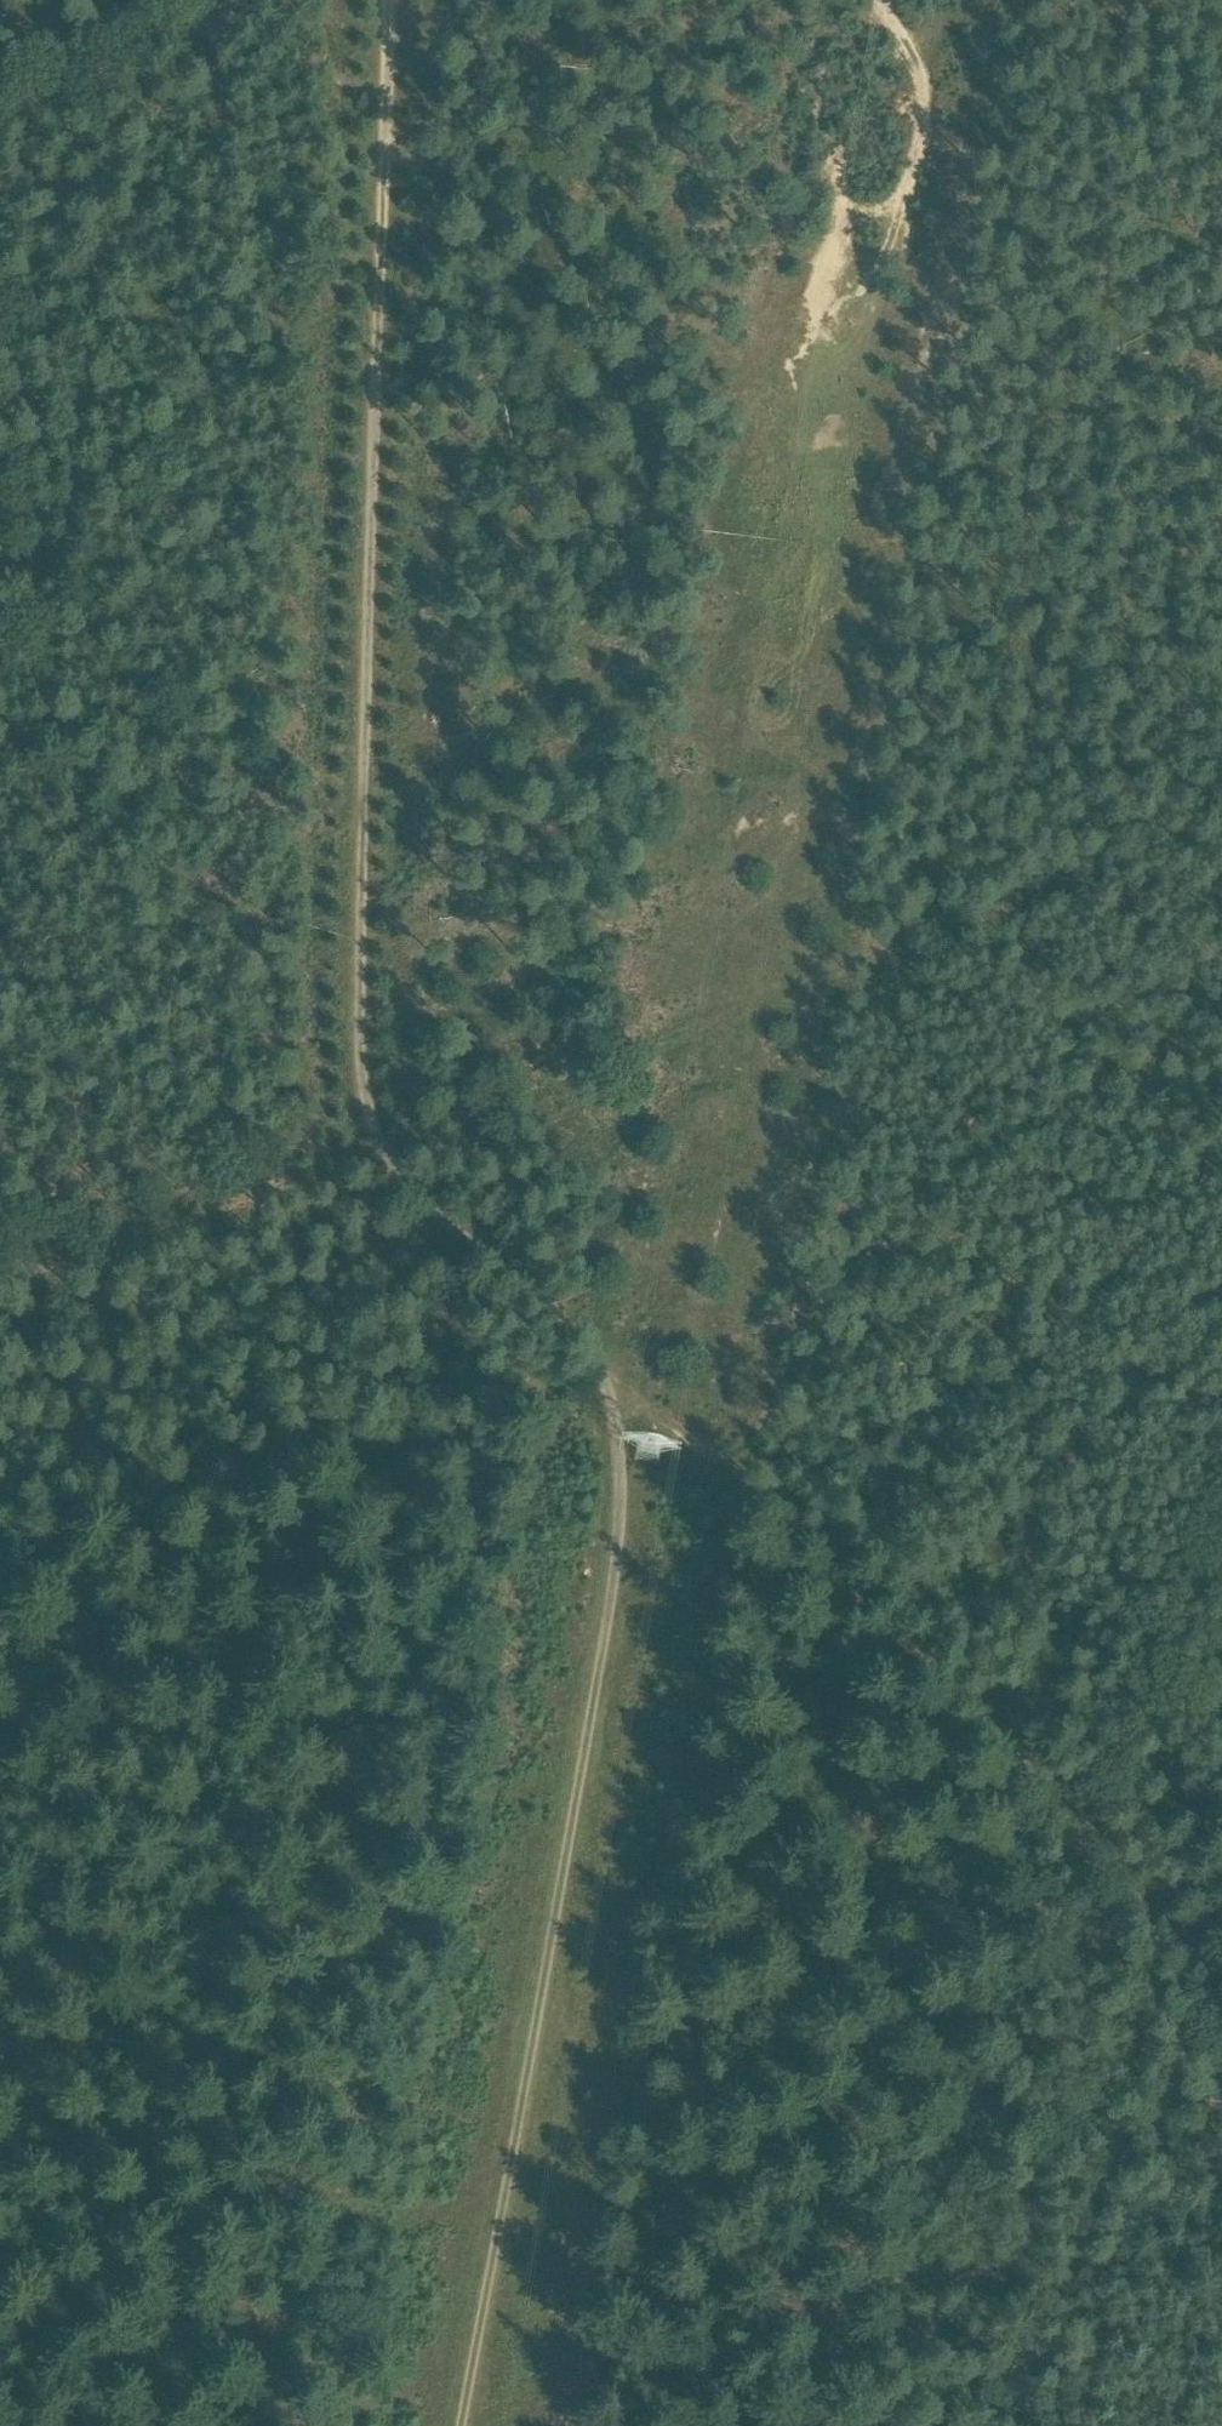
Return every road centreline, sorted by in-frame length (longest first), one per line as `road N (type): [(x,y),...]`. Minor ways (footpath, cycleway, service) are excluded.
road 1 (track): [(393,0),(375,166),(354,1032),(374,1152),(607,1371),(615,1452),(605,1597),(460,2425)]
road 2 (track): [(607,1371),(1221,1960)]

